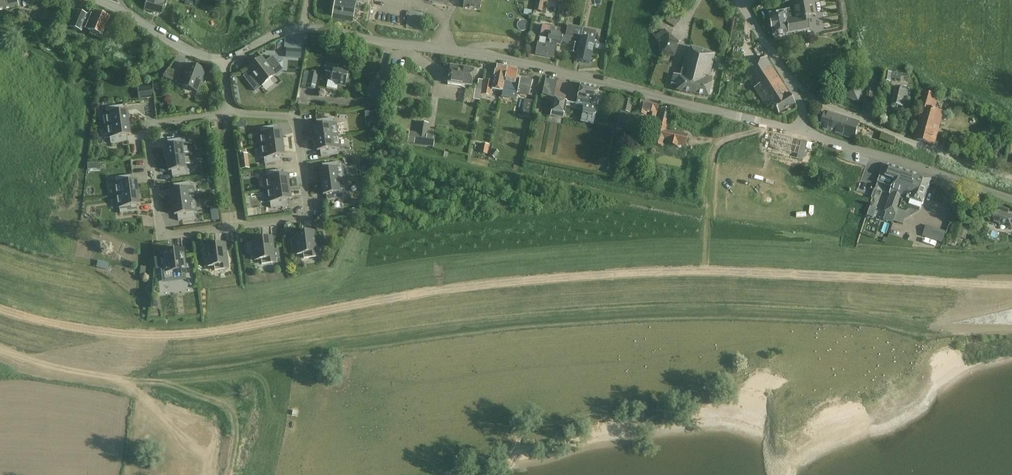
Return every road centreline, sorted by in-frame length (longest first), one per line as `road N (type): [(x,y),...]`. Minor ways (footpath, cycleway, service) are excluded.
road 1 (track): [(1011,287),(696,272),(593,276),(428,291),(174,335),(73,328),(0,309)]
road 2 (unclassified): [(802,133),(516,61),(335,30),(280,33),(223,60)]
road 3 (residential): [(230,113),(146,126),(165,233),(306,214),(296,126),(288,117)]
road 4 (track): [(768,124),(715,149),(708,213),(414,157)]
road 5 (residential): [(1011,178),(825,105),(785,75)]
road 6 (unclassified): [(1011,199),(802,133)]
road 7 (unclassified): [(223,60),(188,51),(96,0)]
road 8 (track): [(132,381),(0,351)]

